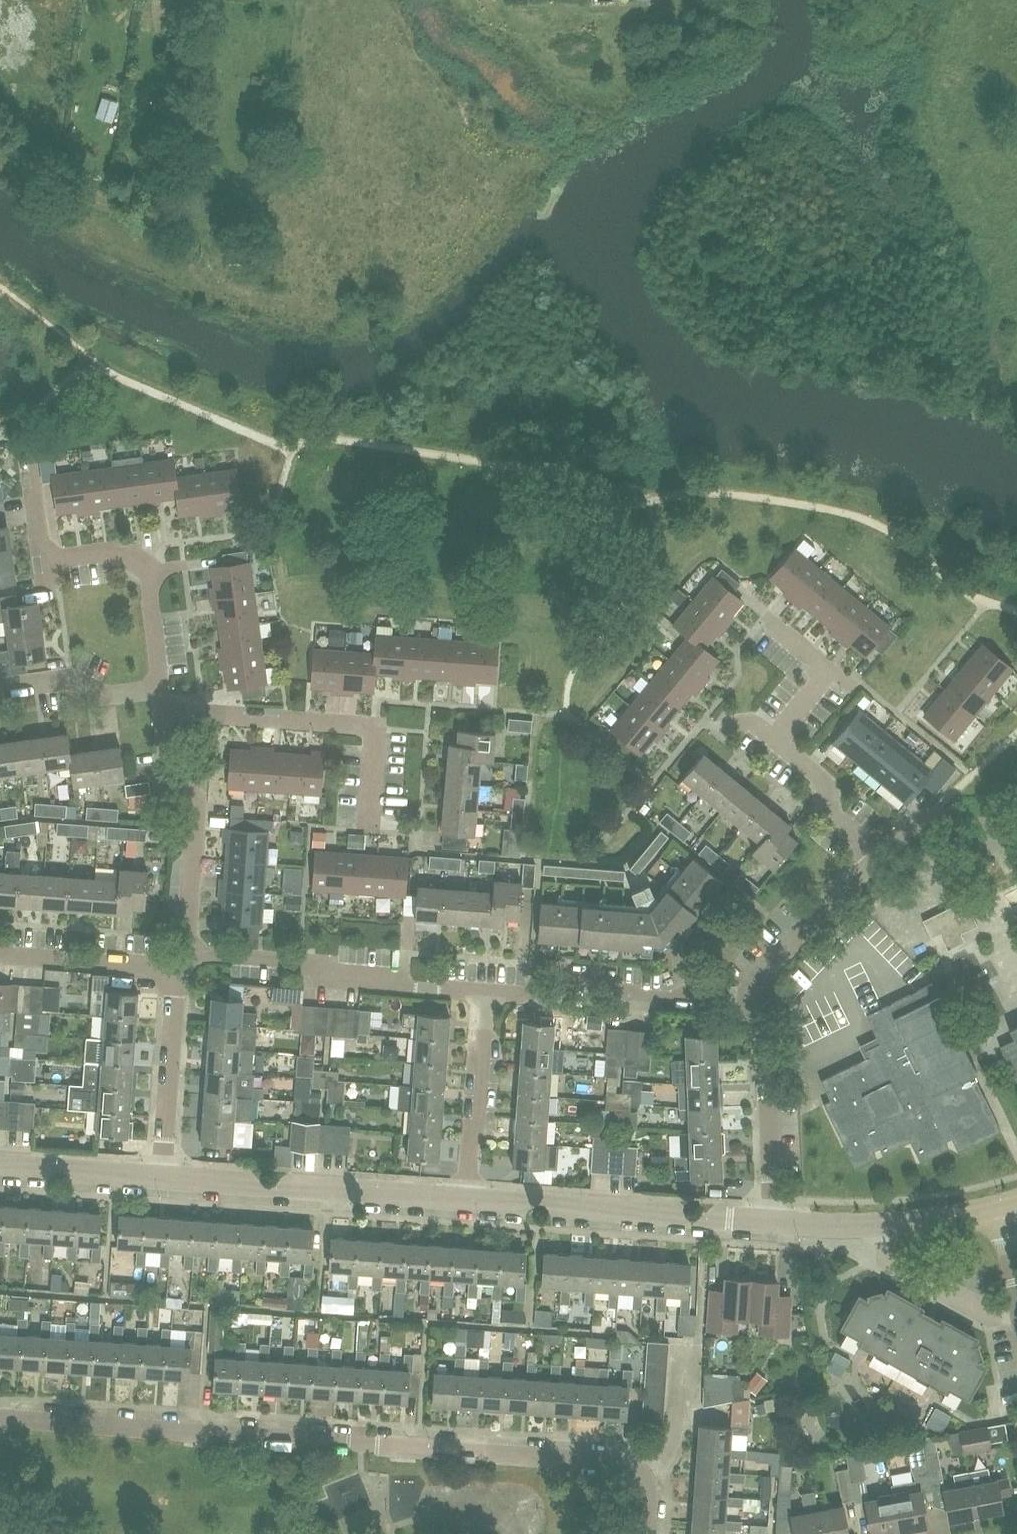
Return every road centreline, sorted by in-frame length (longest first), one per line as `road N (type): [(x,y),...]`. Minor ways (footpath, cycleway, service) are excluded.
road 1 (residential): [(647,1533),(645,1482),(616,1463),(0,1419)]
road 2 (residential): [(159,689),(148,570),(126,553),(63,560),(40,545),(26,439)]
road 3 (residential): [(368,830),(374,728),(165,714)]
road 4 (residential): [(163,1176),(470,1198)]
road 5 (residential): [(470,1198),(774,1222)]
road 6 (residential): [(484,989),(413,989),(326,976),(293,962),(190,955)]
road 7 (residential): [(747,1003),(574,980),(549,994),(484,989)]
road 8 (residential): [(190,955),(199,812),(170,780),(165,714)]
road 9 (residential): [(774,1222),(877,1225),(1001,1208)]
road 10 (residential): [(774,1222),(765,1024),(747,1003)]
road 11 (residential): [(470,1198),(484,989)]
road 12 (residential): [(163,1176),(178,969)]
road 13 (residential): [(747,1003),(763,975),(882,857)]
road 14 (residential): [(178,969),(0,954)]
road 15 (residential): [(771,737),(829,669),(762,616)]
road 16 (residential): [(882,857),(835,818),(828,788),(771,737)]
road 17 (residential): [(0,1166),(163,1176)]
road 18 (residential): [(0,685),(68,677),(110,694),(159,689)]
road 19 (residential): [(986,886),(956,824),(936,812),(882,857)]

